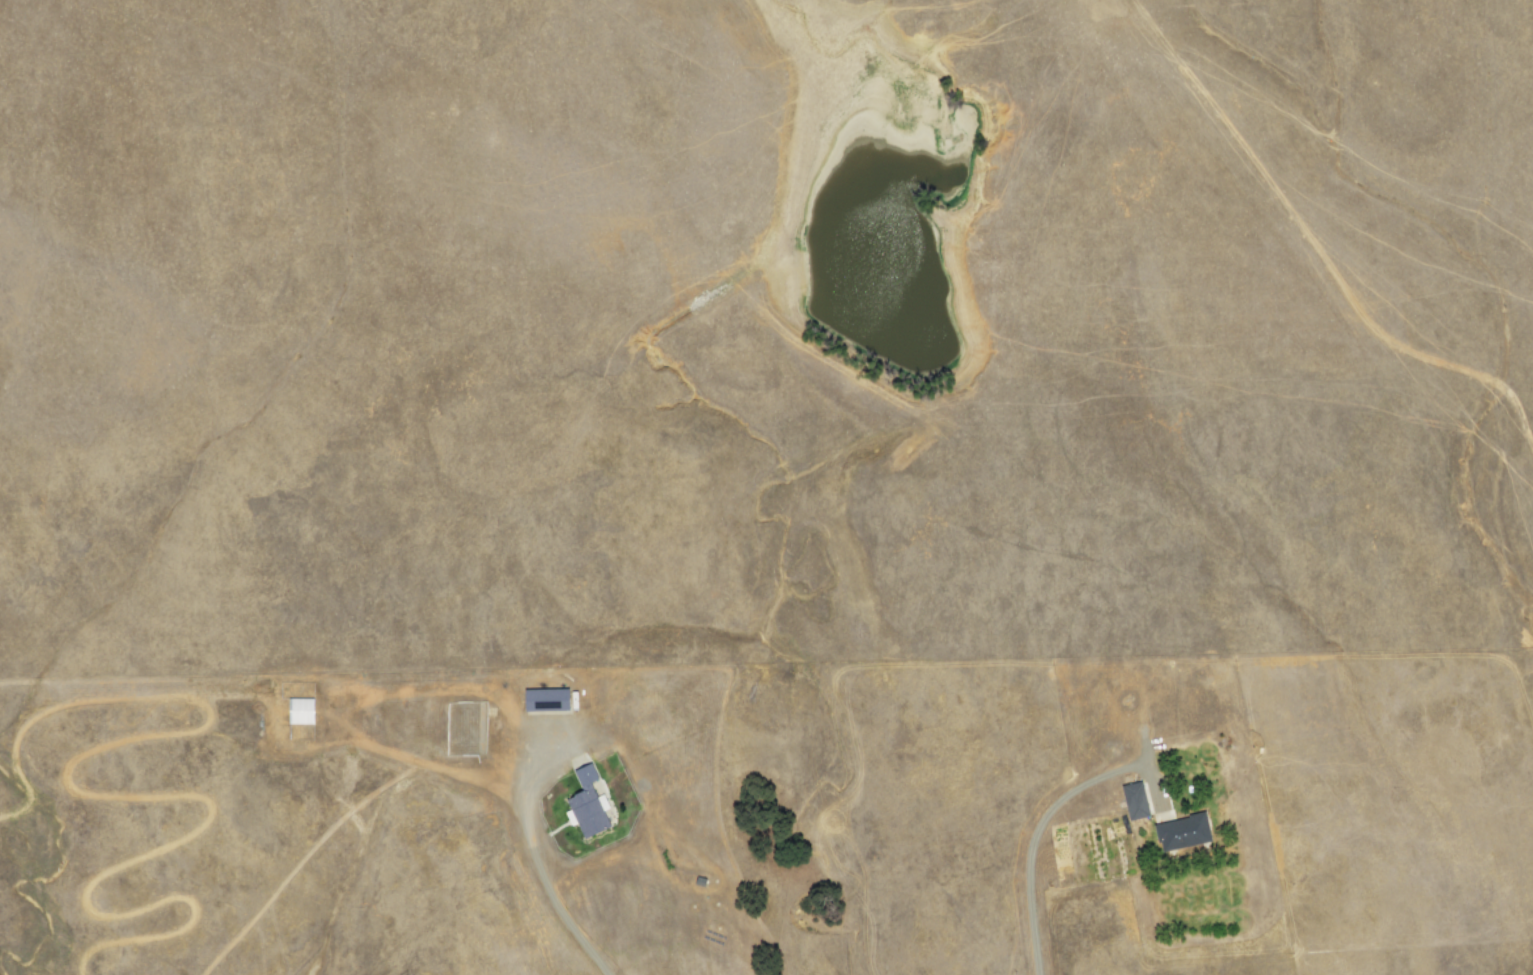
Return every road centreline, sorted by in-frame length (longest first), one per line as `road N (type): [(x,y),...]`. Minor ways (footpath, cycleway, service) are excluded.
road 1 (track): [(1532,907),(1510,805),(1484,599),(1443,455),(1358,309),(1138,0)]

